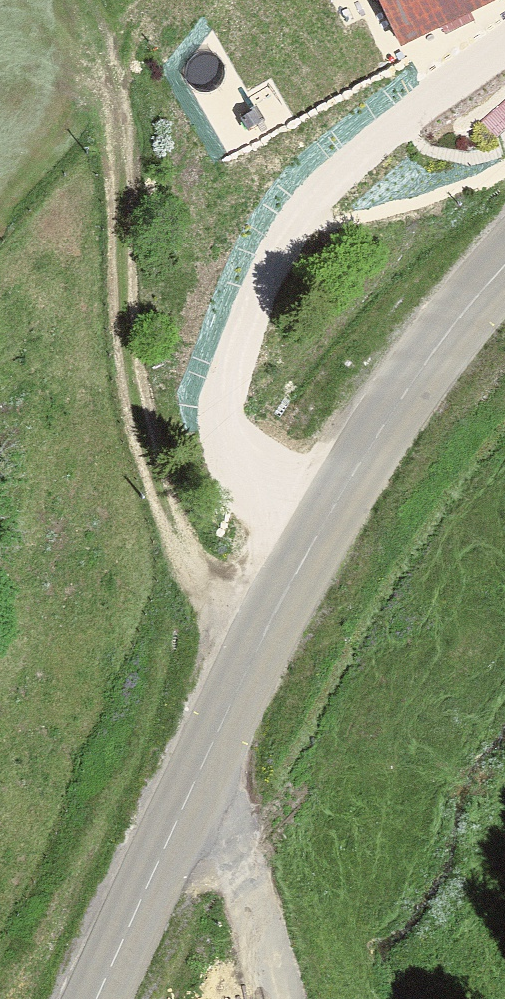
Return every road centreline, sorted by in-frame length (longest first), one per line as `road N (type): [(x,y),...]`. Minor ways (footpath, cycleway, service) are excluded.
road 1 (secondary): [(96,998),(274,616),(387,421),(504,265)]
road 2 (track): [(255,655),(198,581),(170,527),(142,434),(122,282),(127,119),(111,56),(89,19)]

